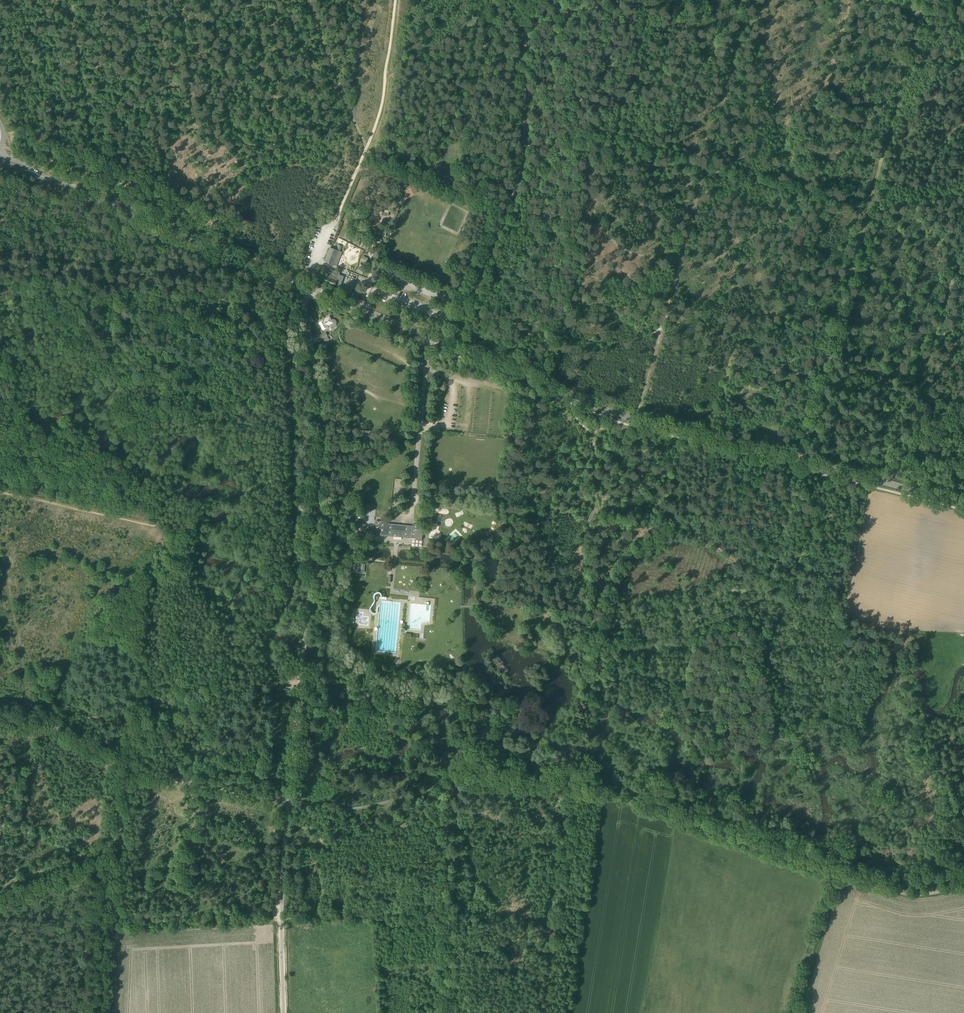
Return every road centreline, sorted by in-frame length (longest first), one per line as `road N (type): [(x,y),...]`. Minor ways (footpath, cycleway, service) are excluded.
road 1 (secondary): [(963,503),(598,408),(309,288)]
road 2 (unclassified): [(290,801),(323,442),(309,288)]
road 3 (secondary): [(309,288),(0,159)]
road 4 (track): [(659,813),(903,894),(963,887)]
road 5 (track): [(525,11),(522,164),(464,306)]
road 6 (unclassified): [(290,801),(126,768),(47,725),(0,722)]
road 7 (track): [(8,264),(284,288)]
road 8 (track): [(798,468),(868,210)]
road 9 (track): [(750,0),(680,257)]
road 10 (track): [(868,210),(611,146)]
road 11 (track): [(208,246),(181,0)]
road 12 (track): [(385,79),(379,117),(309,288)]
road 13 (track): [(451,1012),(449,789)]
road 14 (track): [(449,789),(564,787),(659,813)]
road 15 (unclassified): [(284,1012),(290,801)]
road 16 (track): [(868,210),(919,11)]
road 17 (track): [(99,201),(70,0)]
road 18 (track): [(281,909),(114,917)]
road 19 (track): [(290,801),(349,811),(449,789)]
road 20 (track): [(83,1012),(87,854)]
road 21 (track): [(32,723),(18,878)]
road 22 (track): [(838,872),(792,1012)]
road 23 (track): [(868,478),(839,607)]

